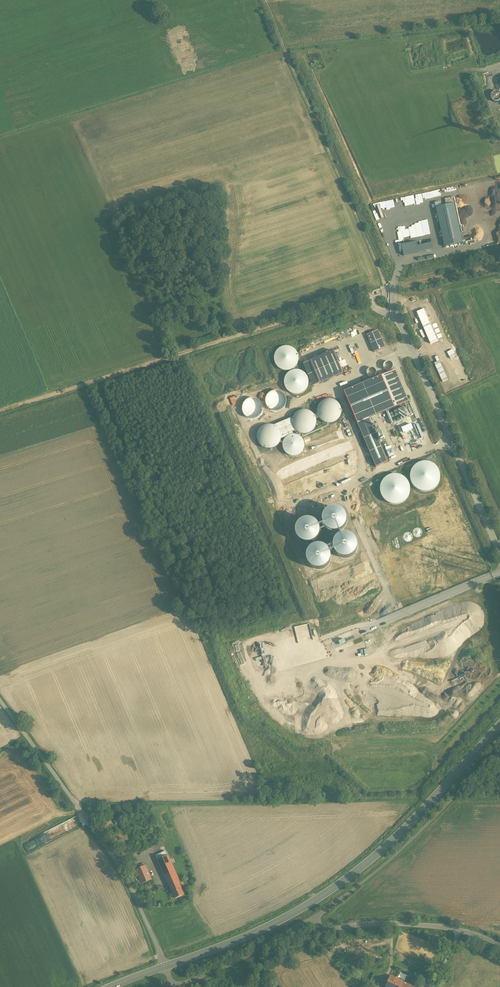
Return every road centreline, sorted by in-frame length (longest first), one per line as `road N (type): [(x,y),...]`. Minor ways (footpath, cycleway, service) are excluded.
road 1 (primary): [(499,726),(405,828),(340,883),(260,930),(165,966)]
road 2 (track): [(0,411),(377,293)]
road 3 (track): [(391,297),(263,0)]
road 4 (unclassified): [(165,966),(118,864),(0,701)]
road 5 (unclassified): [(499,551),(400,319)]
road 6 (unclassified): [(499,945),(424,925),(325,929),(314,918)]

